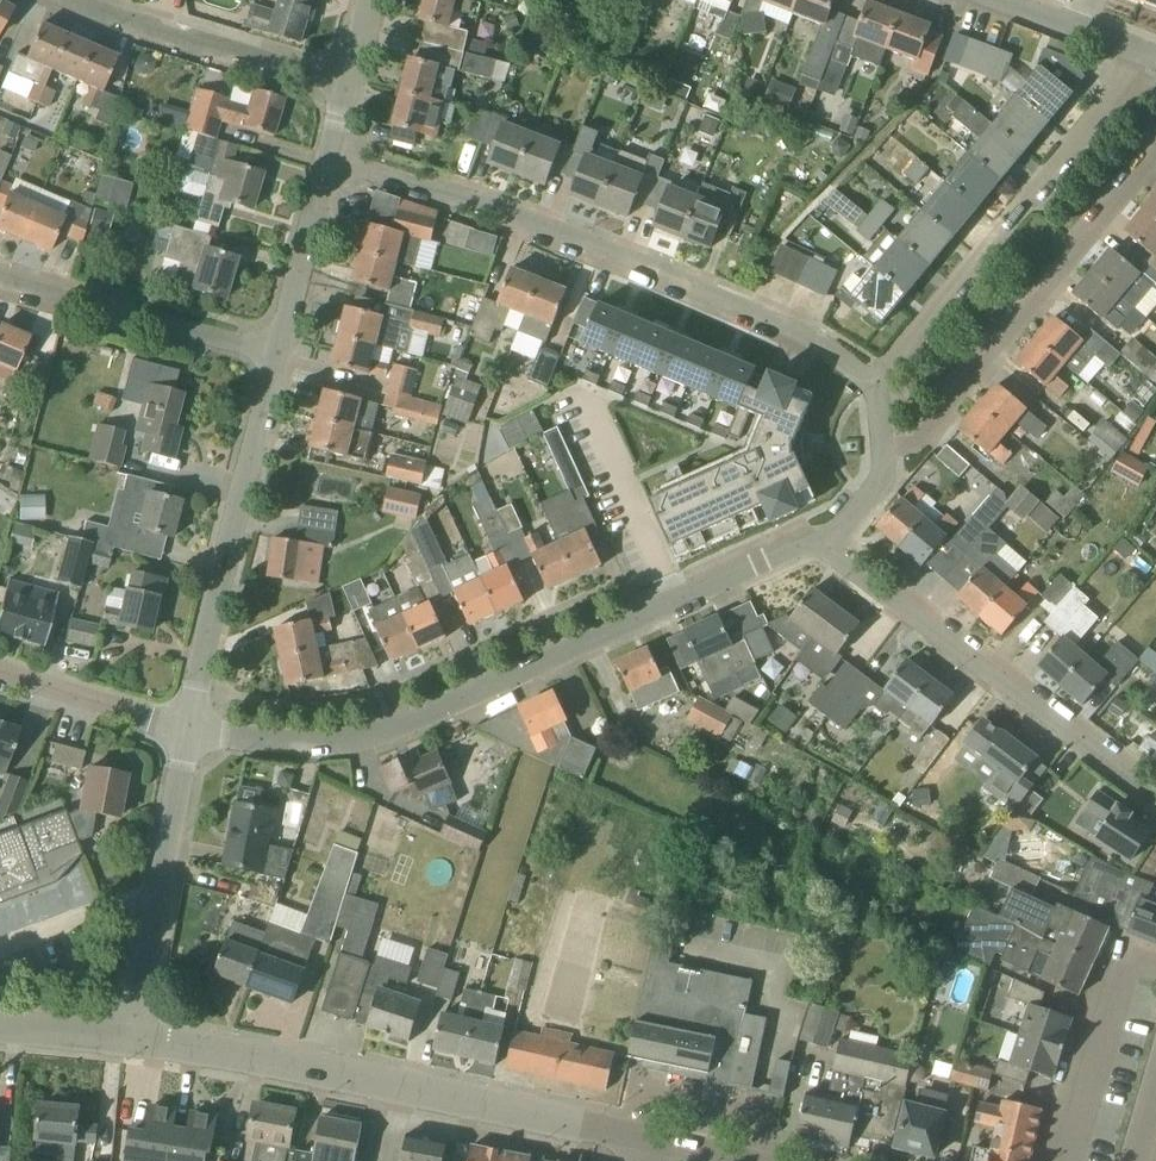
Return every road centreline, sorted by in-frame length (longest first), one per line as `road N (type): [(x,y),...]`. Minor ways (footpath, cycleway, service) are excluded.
road 1 (residential): [(816,542),(365,739),(327,746),(188,730)]
road 2 (residential): [(870,383),(805,335),(671,278),(330,158)]
road 3 (tertiary): [(651,1142),(132,1041)]
road 4 (residential): [(870,383),(1114,88),(1137,50)]
road 5 (residential): [(1155,801),(816,542)]
road 6 (residential): [(1155,159),(918,445),(887,451)]
road 7 (residential): [(188,730),(278,353)]
road 8 (residential): [(349,84),(73,0)]
road 9 (residential): [(278,353),(0,280)]
road 10 (residential): [(278,353),(330,158)]
road 11 (residential): [(188,730),(0,673)]
road 12 (residential): [(0,949),(157,891)]
road 13 (residential): [(157,891),(188,730)]
road 14 (residential): [(132,1041),(157,891)]
road 15 (residential): [(1137,50),(1006,0)]
road 16 (tertiary): [(132,1041),(0,1029)]
road 17 (residential): [(887,451),(878,489),(816,542)]

